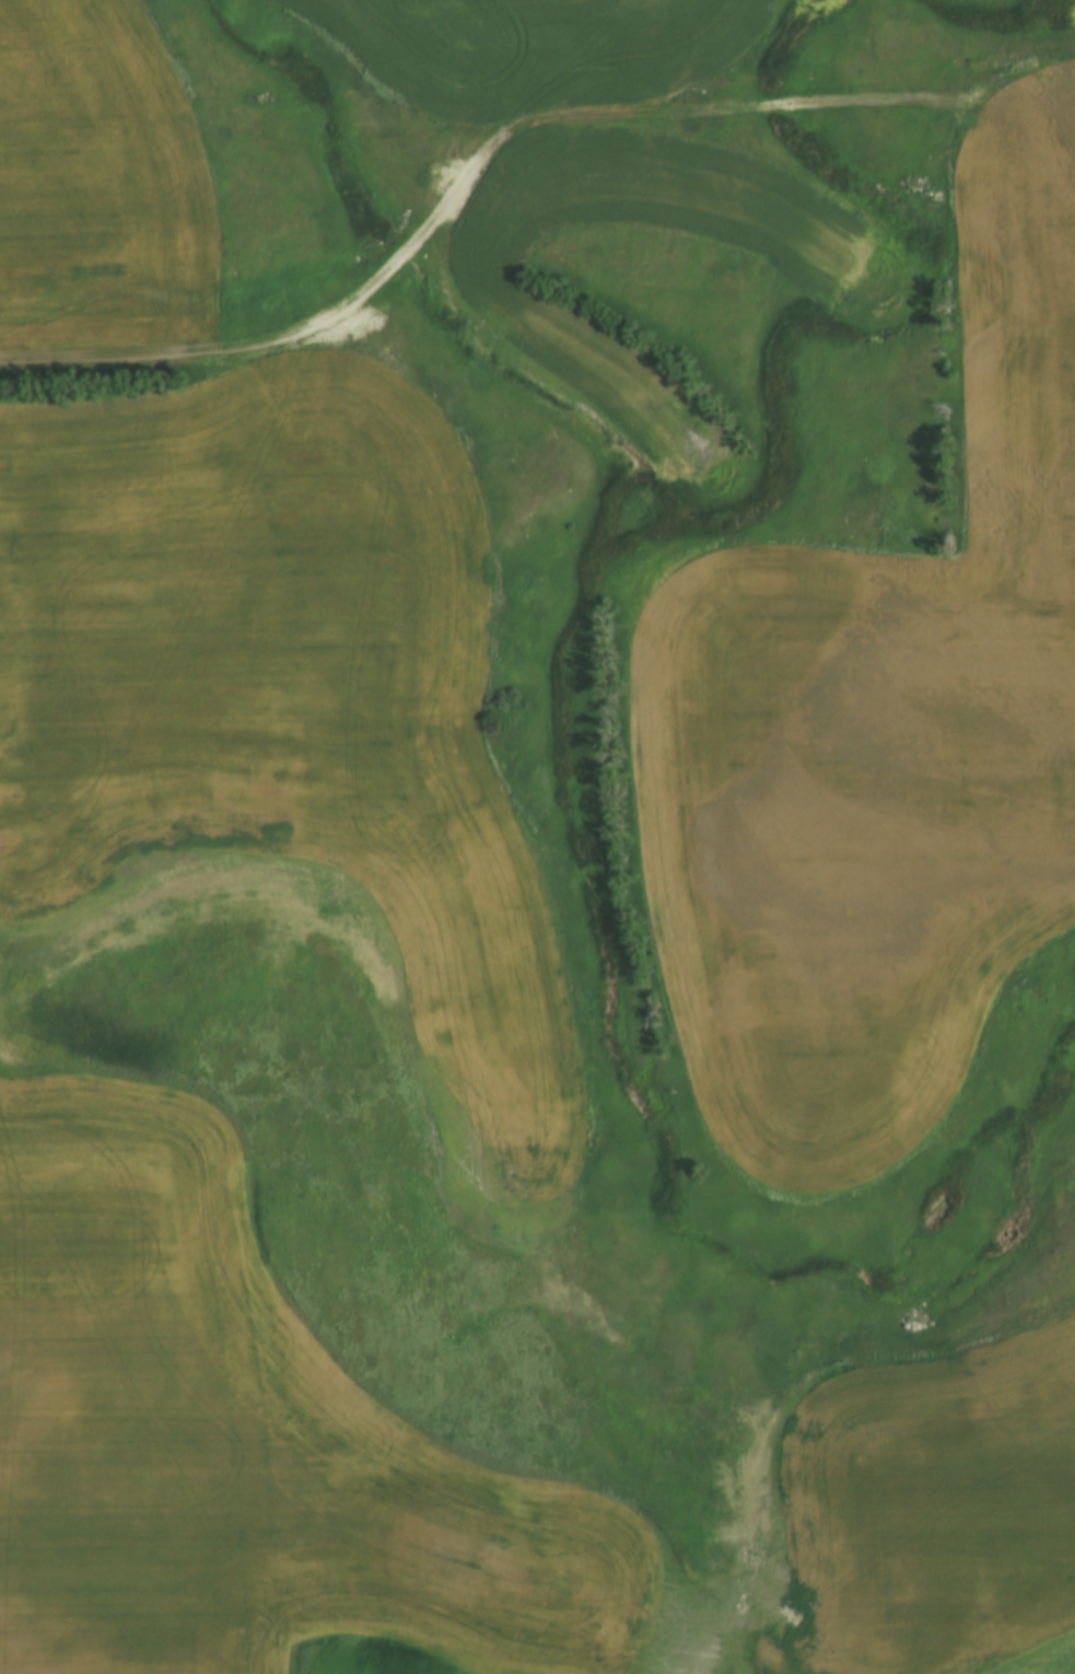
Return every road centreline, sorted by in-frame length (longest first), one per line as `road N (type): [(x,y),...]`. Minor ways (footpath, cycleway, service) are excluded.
road 1 (track): [(0,368),(234,356),(278,339),(413,254),(489,156)]

